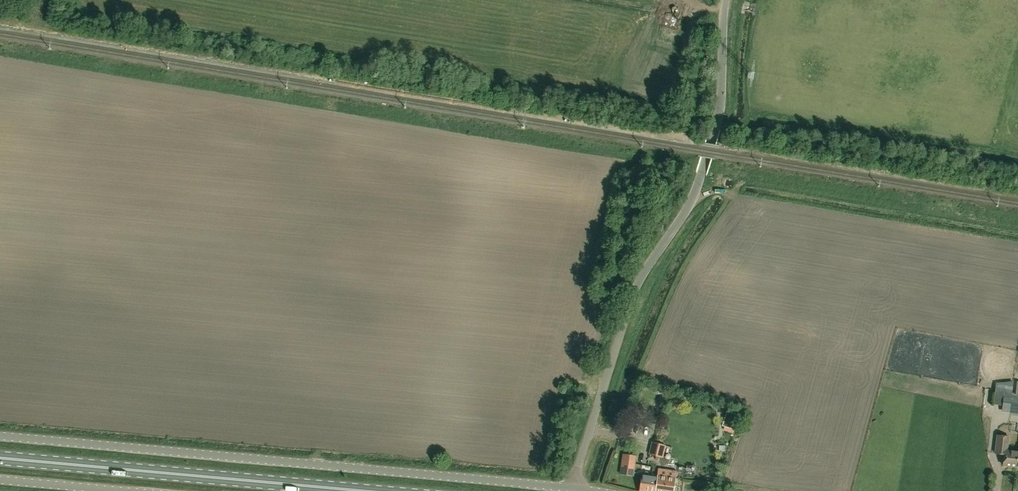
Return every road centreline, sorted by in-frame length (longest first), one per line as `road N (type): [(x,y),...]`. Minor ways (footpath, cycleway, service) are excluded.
road 1 (unclassified): [(571,487),(0,437)]
road 2 (unclassified): [(571,487),(635,288),(696,189),(721,99),(726,0)]
road 3 (primary): [(364,490),(0,457)]
road 4 (unclassified): [(137,490),(0,479)]

